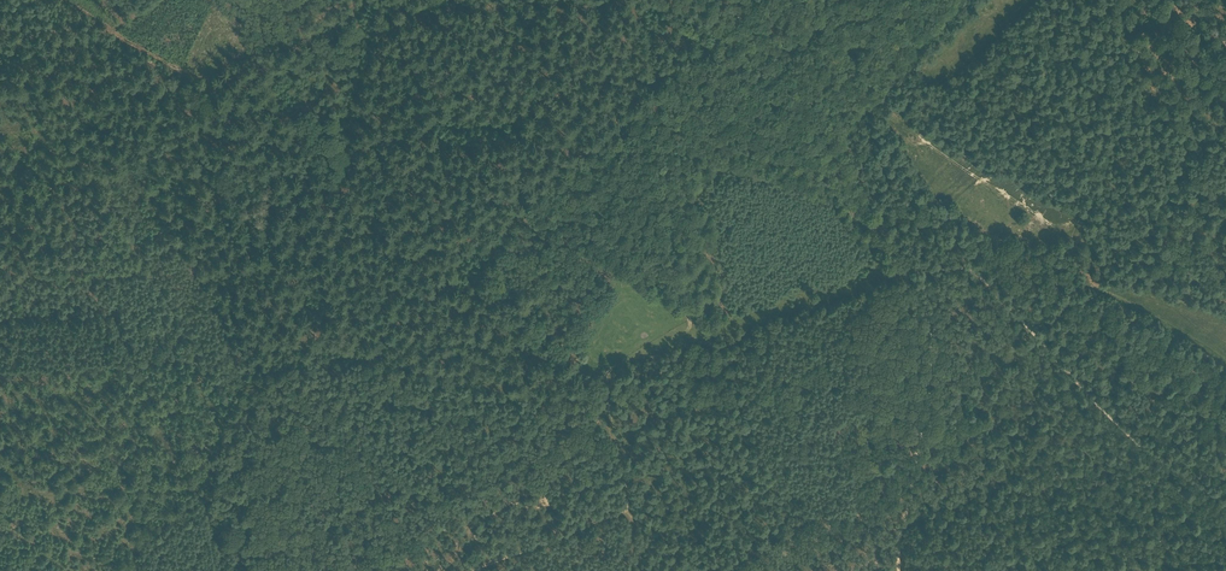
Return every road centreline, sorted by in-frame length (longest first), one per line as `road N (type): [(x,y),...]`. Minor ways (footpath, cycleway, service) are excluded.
road 1 (track): [(956,0),(847,136),(881,222),(920,275),(976,272),(1137,443),(1225,505)]
road 2 (track): [(708,45),(367,340),(304,353),(242,399),(217,435),(204,489)]
road 3 (track): [(759,0),(708,45),(812,132),(834,182),(920,307),(924,414),(895,570)]
road 4 (track): [(643,570),(599,375),(684,342),(690,326),(525,204)]
road 5 (track): [(0,228),(47,194),(191,137),(339,34),(364,0)]
road 6 (track): [(204,489),(0,499)]
road 7 (track): [(910,130),(1067,225),(1072,235)]
road 8 (track): [(1028,0),(933,87),(910,130)]
road 9 (track): [(1081,265),(1096,286),(1225,346)]
road 10 (track): [(472,570),(628,509)]
road 11 (track): [(0,44),(92,178)]

